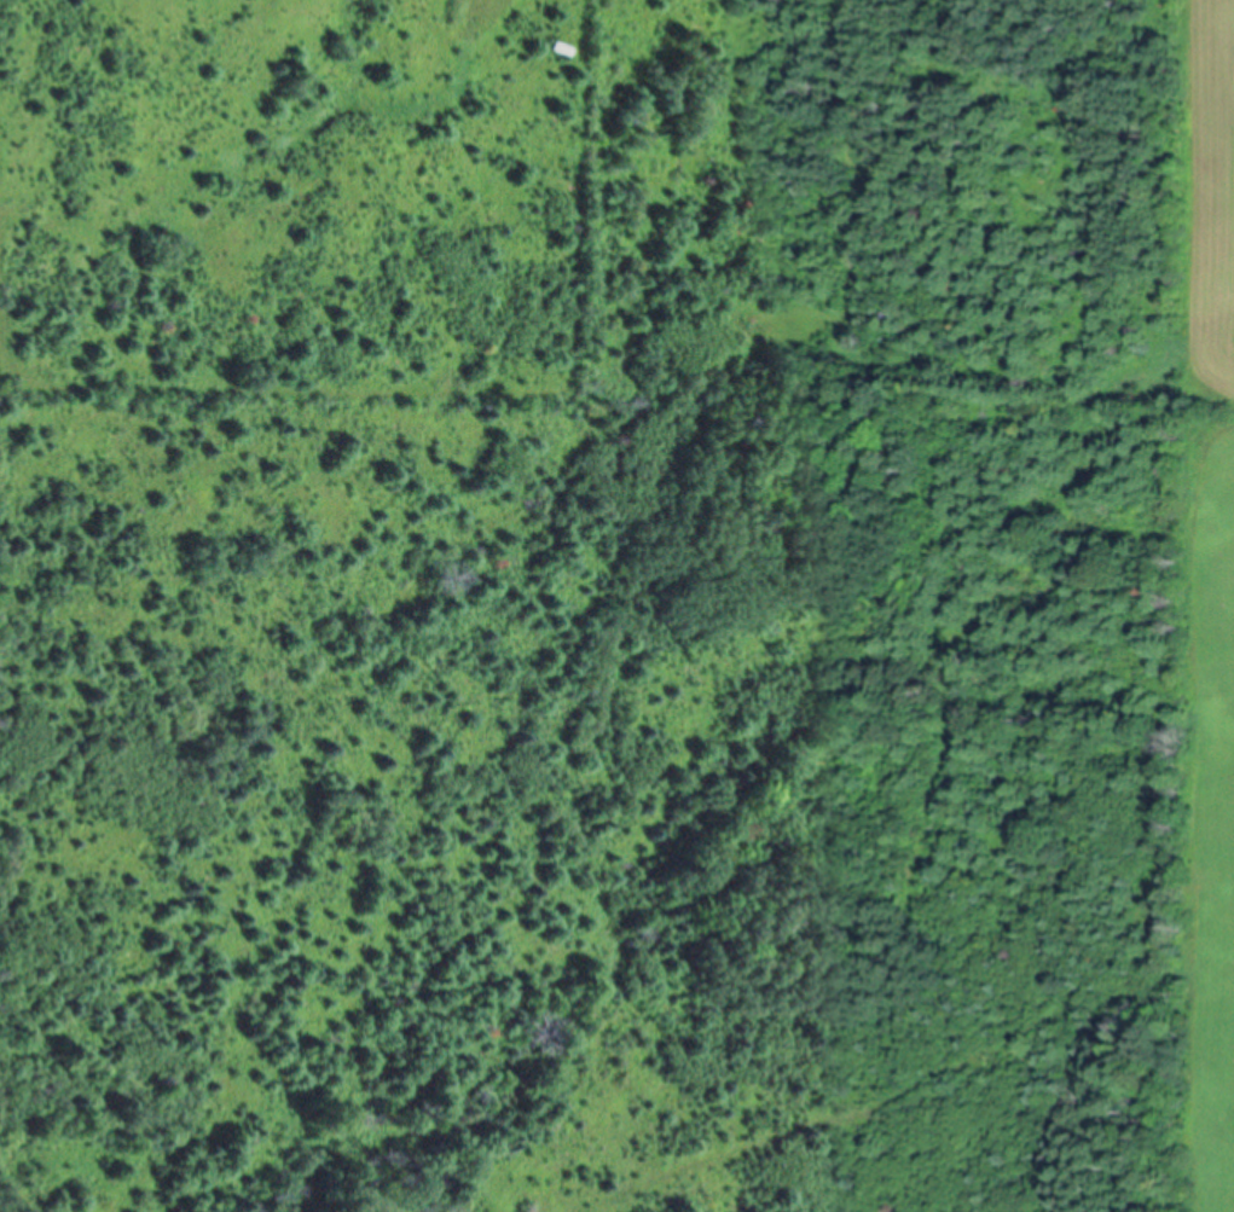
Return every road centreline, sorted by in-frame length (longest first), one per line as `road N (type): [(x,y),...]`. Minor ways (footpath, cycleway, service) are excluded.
road 1 (track): [(1038,1032),(859,1117),(586,1211)]

